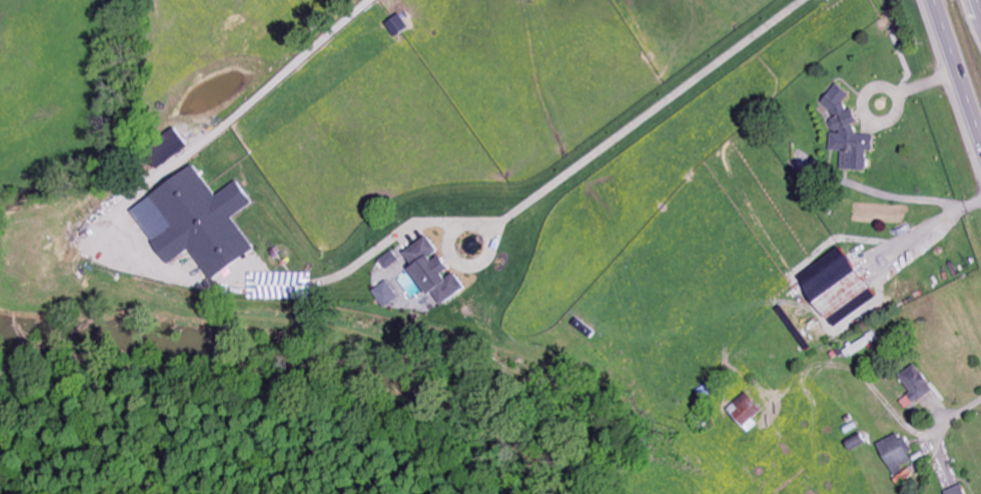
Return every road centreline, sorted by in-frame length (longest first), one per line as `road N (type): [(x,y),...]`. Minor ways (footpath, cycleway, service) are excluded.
road 1 (trunk): [(934,0),(980,139)]

